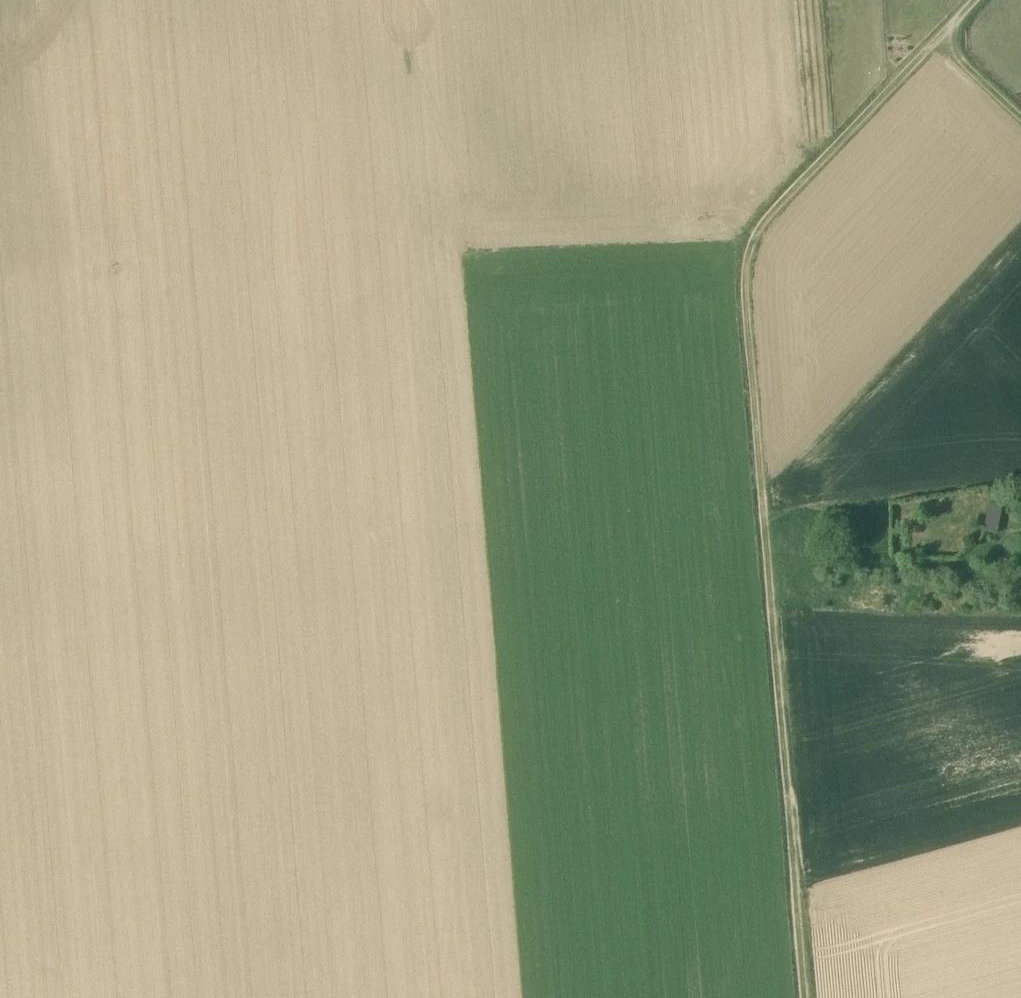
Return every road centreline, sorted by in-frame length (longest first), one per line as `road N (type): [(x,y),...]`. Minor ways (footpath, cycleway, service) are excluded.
road 1 (track): [(804,997),(746,257),(769,215),(976,0)]

